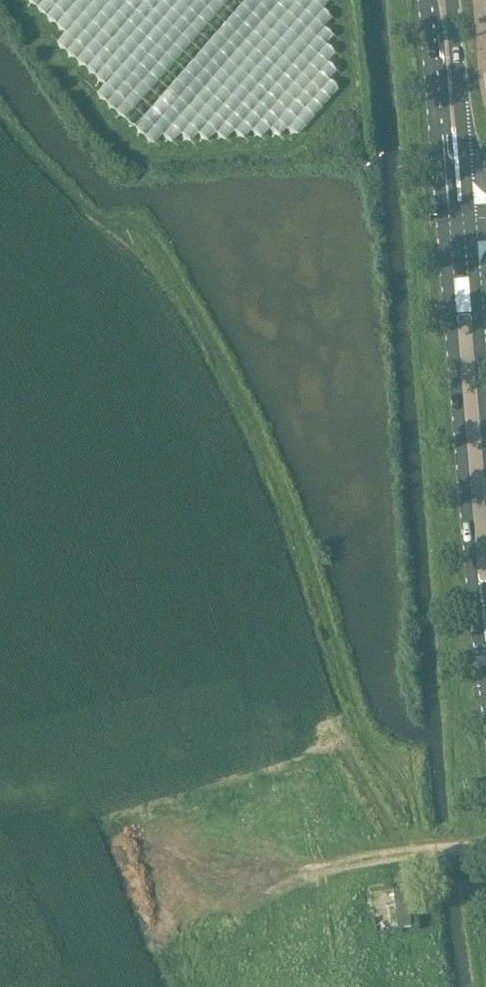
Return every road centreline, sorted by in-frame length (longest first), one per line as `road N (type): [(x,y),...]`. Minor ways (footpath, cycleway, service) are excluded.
road 1 (secondary): [(441,222),(485,661)]
road 2 (secondary): [(422,0),(441,222)]
road 3 (secondary): [(469,207),(453,0)]
road 4 (secondary): [(485,414),(471,238)]

